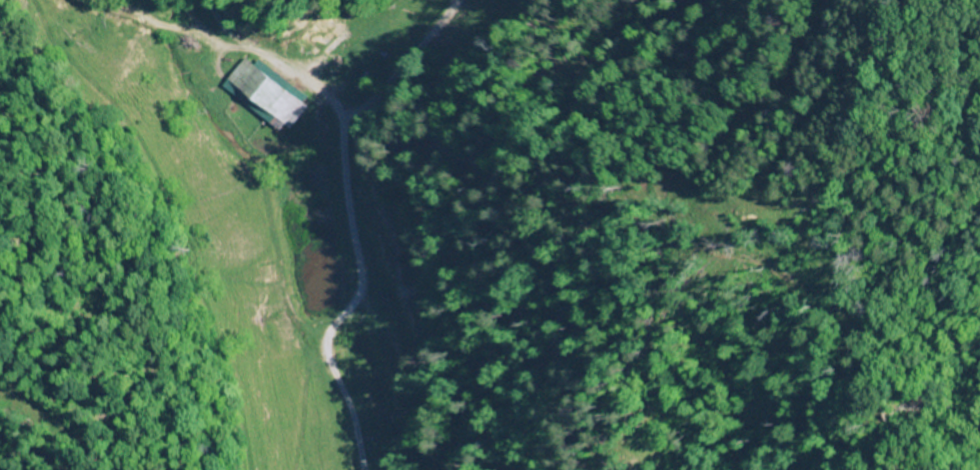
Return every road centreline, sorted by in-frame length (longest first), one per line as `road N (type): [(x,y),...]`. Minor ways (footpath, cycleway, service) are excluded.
road 1 (residential): [(376,469),(325,352),(336,322),(363,306),(364,295),(341,198),(341,120),(333,101),(295,65),(216,31),(184,0)]

